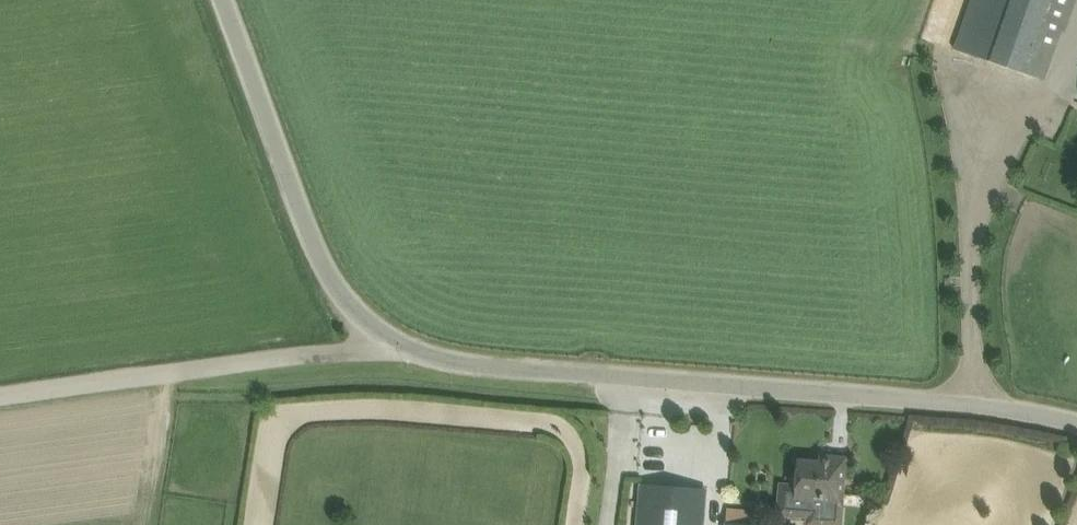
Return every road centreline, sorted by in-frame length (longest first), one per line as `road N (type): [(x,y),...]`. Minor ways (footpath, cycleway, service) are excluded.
road 1 (unclassified): [(1076,423),(984,403),(466,365),(392,341),(347,305),(324,265),(224,0)]
road 2 (track): [(0,396),(392,341)]

